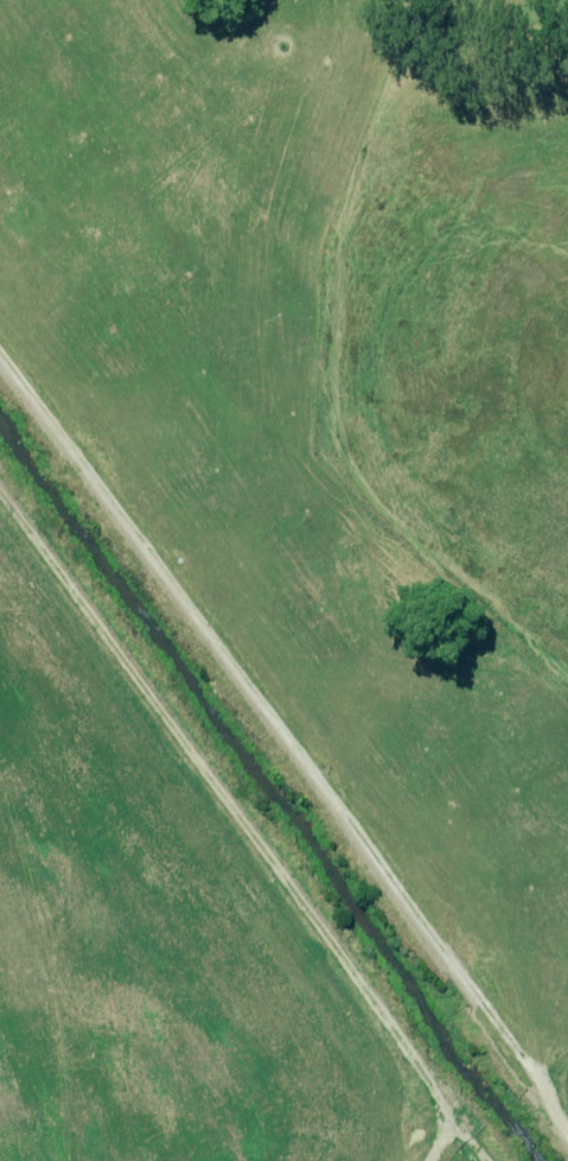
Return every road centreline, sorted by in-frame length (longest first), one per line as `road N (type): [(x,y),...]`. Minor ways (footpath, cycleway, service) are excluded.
road 1 (track): [(567,1101),(0,342)]
road 2 (track): [(472,1160),(0,493)]

